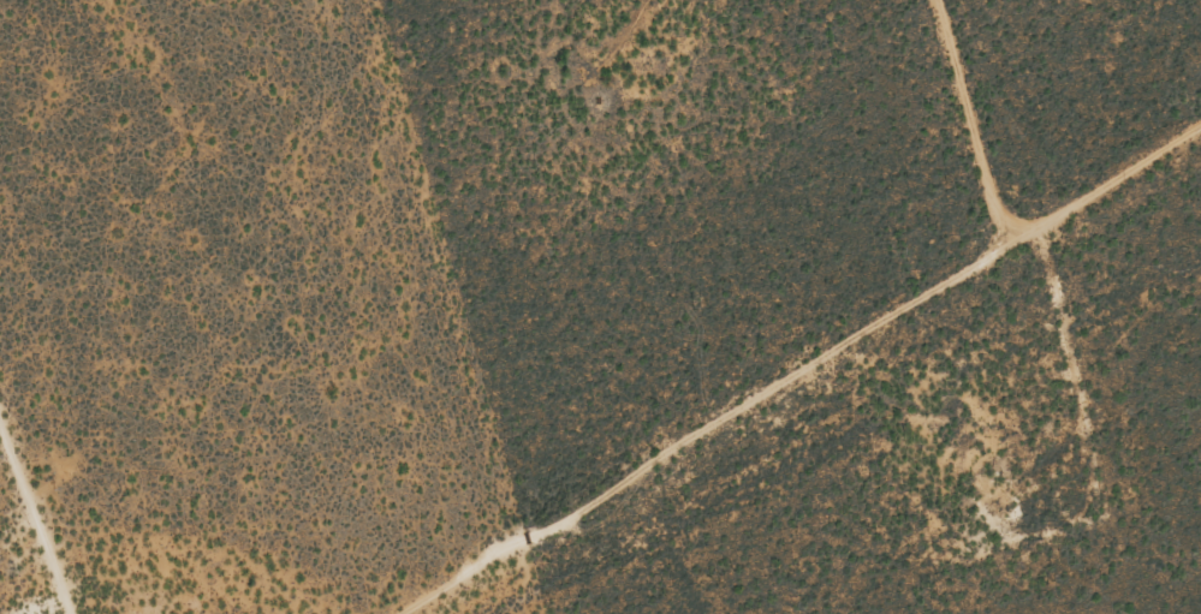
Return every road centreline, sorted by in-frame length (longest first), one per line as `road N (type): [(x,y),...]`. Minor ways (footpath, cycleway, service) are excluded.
road 1 (track): [(417,613),(1200,124)]
road 2 (track): [(106,613),(0,328)]
road 3 (track): [(1027,229),(976,0)]

